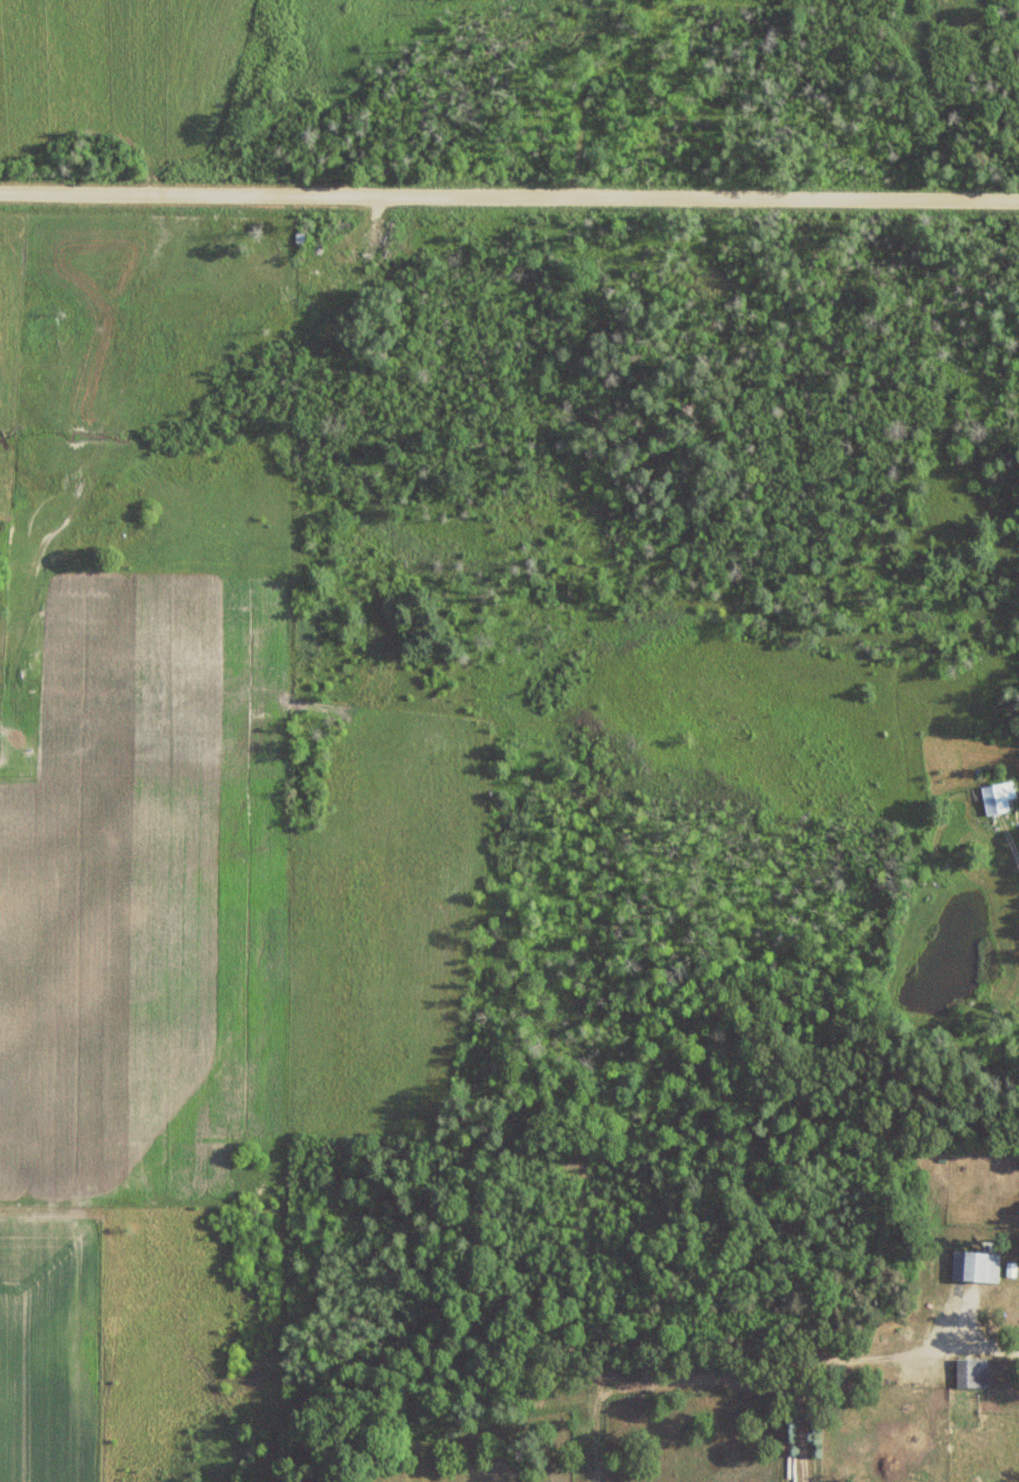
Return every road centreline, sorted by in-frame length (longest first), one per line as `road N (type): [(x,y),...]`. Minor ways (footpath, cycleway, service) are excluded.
road 1 (residential): [(1018,197),(0,190)]

